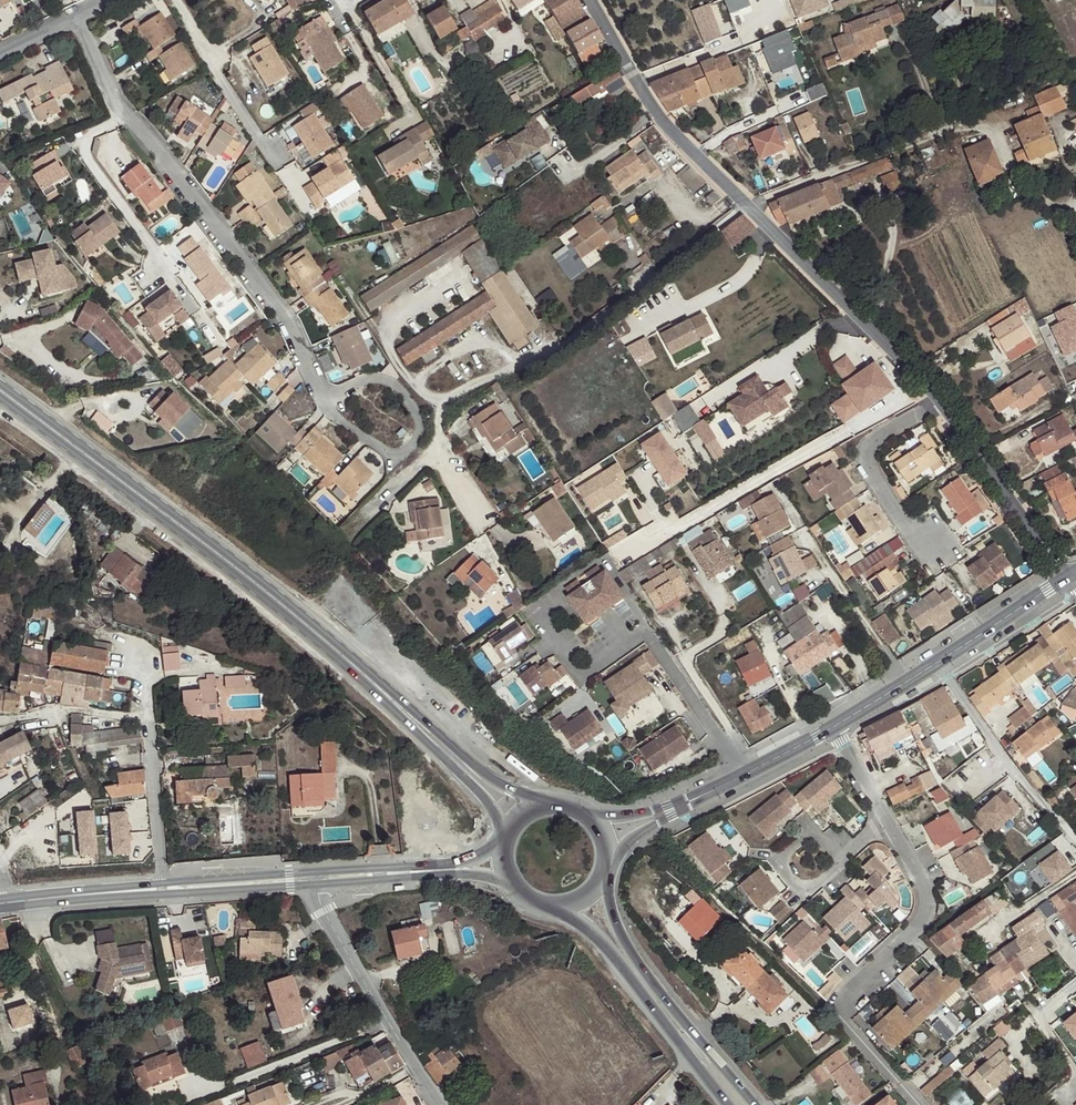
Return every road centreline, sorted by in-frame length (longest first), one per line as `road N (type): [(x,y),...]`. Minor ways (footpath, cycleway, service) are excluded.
road 1 (primary): [(21,408),(350,655),(420,728)]
road 2 (residential): [(745,202),(947,132),(982,129),(1000,138),(1016,187),(1070,199),(1075,211)]
road 3 (residential): [(745,202),(559,347),(444,400)]
road 4 (residential): [(884,813),(926,908),(923,920),(842,1005),(845,1019),(919,1104)]
road 5 (residential): [(122,109),(162,146),(330,397)]
road 6 (residential): [(742,774),(644,634),(582,677),(546,627)]
road 7 (primary): [(755,1104),(626,934),(596,877)]
road 8 (residential): [(745,202),(937,398)]
road 9 (primary): [(553,900),(728,1104)]
road 10 (residential): [(309,879),(445,1104)]
road 11 (residential): [(1075,842),(939,664)]
road 12 (residential): [(937,398),(1067,577)]
road 13 (residential): [(931,559),(872,476),(868,455),(876,435),(937,398)]
road 14 (residential): [(147,675),(165,889)]
road 15 (residential): [(157,261),(76,142),(122,109)]
road 16 (residential): [(330,397),(370,381),(402,389),(413,400),(420,419),(403,455),(366,431)]
road 17 (residential): [(175,0),(275,165)]
road 18 (residential): [(804,524),(909,683)]
road 19 (residential): [(756,767),(682,657),(723,631)]
road 20 (secondary): [(10,903),(165,889)]
road 21 (tertiary): [(939,664),(1067,577)]
road 22 (secondary): [(165,889),(309,879)]
road 23 (primary): [(536,808),(420,728)]
road 24 (primary): [(420,728),(511,833)]
road 25 (residential): [(593,0),(659,116)]
road 26 (residential): [(806,889),(777,859),(810,829),(839,857)]
road 27 (residential): [(659,116),(745,202)]

